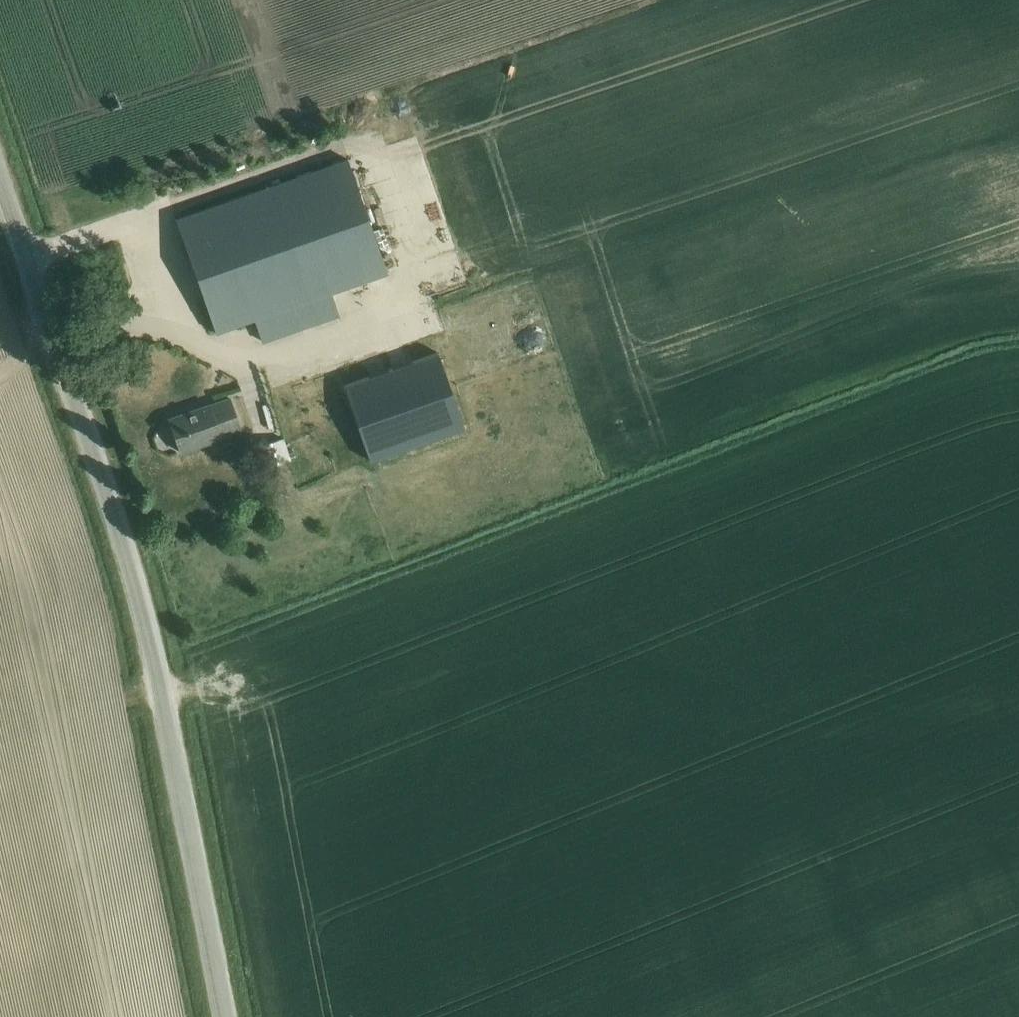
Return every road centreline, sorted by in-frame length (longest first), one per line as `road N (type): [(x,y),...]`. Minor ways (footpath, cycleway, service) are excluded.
road 1 (unclassified): [(233,1016),(165,685),(0,176)]

